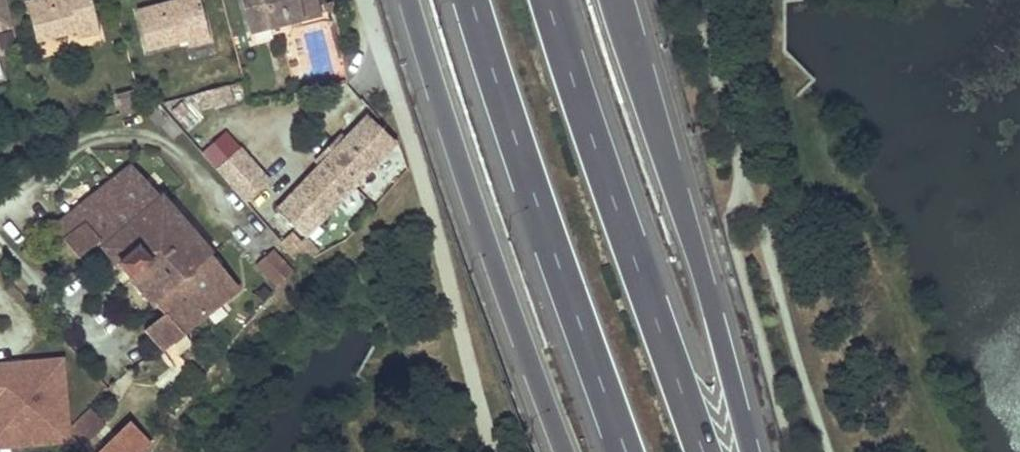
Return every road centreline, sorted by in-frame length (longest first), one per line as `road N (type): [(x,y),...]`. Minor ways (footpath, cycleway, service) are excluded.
road 1 (trunk): [(412,0),(571,451)]
road 2 (trunk): [(700,451),(550,0)]
road 3 (trunk): [(469,0),(618,451)]
road 4 (trunk): [(749,451),(614,0)]

